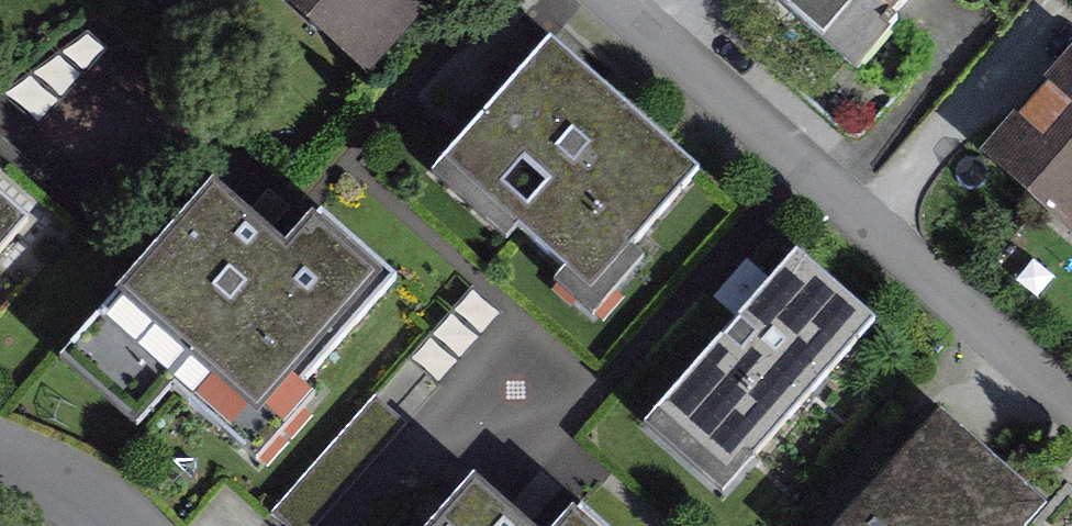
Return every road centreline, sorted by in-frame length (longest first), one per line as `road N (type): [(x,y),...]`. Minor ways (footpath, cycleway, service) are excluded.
road 1 (residential): [(626,0),(1071,403)]
road 2 (residential): [(0,441),(32,454),(125,525)]

